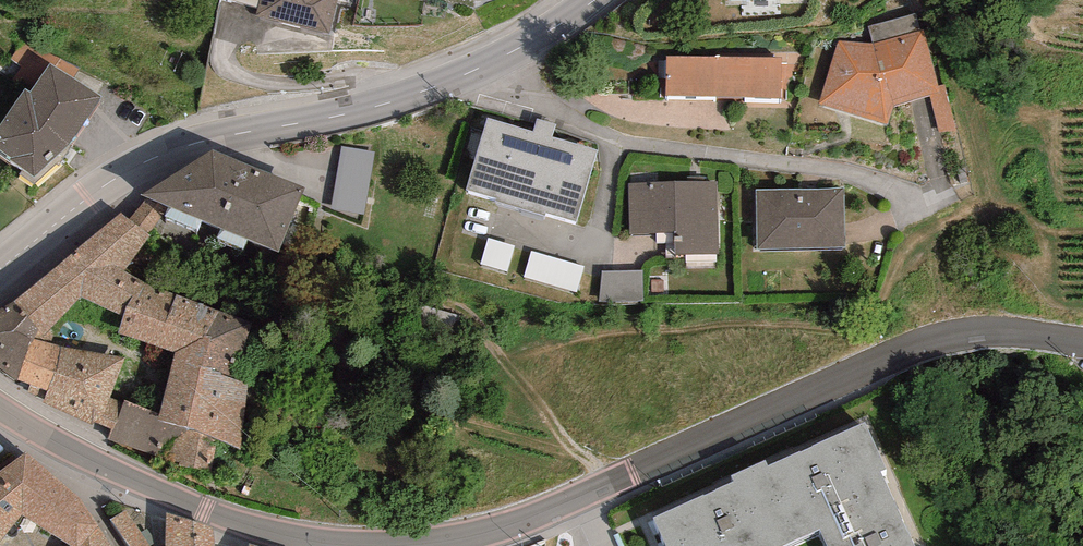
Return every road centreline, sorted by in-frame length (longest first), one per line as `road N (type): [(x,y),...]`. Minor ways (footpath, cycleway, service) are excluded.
road 1 (tertiary): [(1082,344),(997,332),(937,339),(490,537),(450,545)]
road 2 (tertiary): [(0,272),(130,170),(219,138),(413,99),(496,64),(601,0)]
road 3 (tertiary): [(303,545),(156,497),(0,407)]
road 4 (track): [(620,481),(575,453),(487,332),(441,296)]

